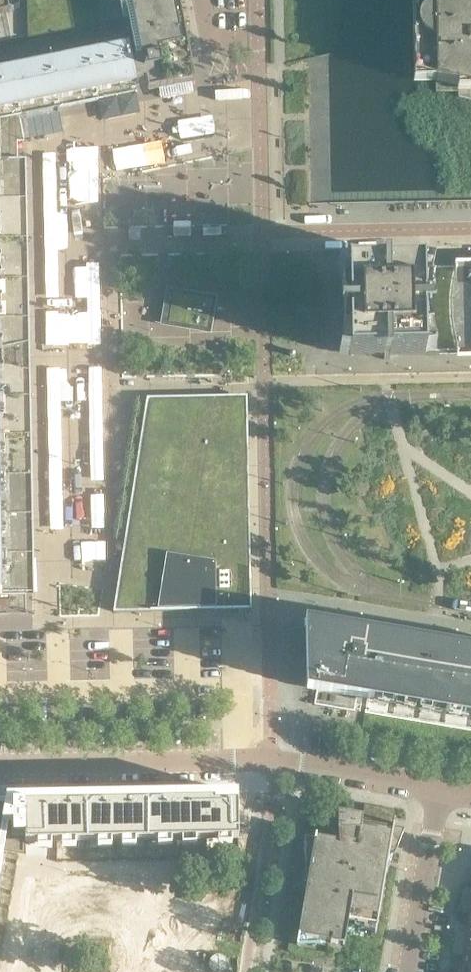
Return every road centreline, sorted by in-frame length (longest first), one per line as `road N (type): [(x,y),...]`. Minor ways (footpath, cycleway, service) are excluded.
road 1 (residential): [(434,789),(270,764),(104,766)]
road 2 (residential): [(404,971),(434,789)]

